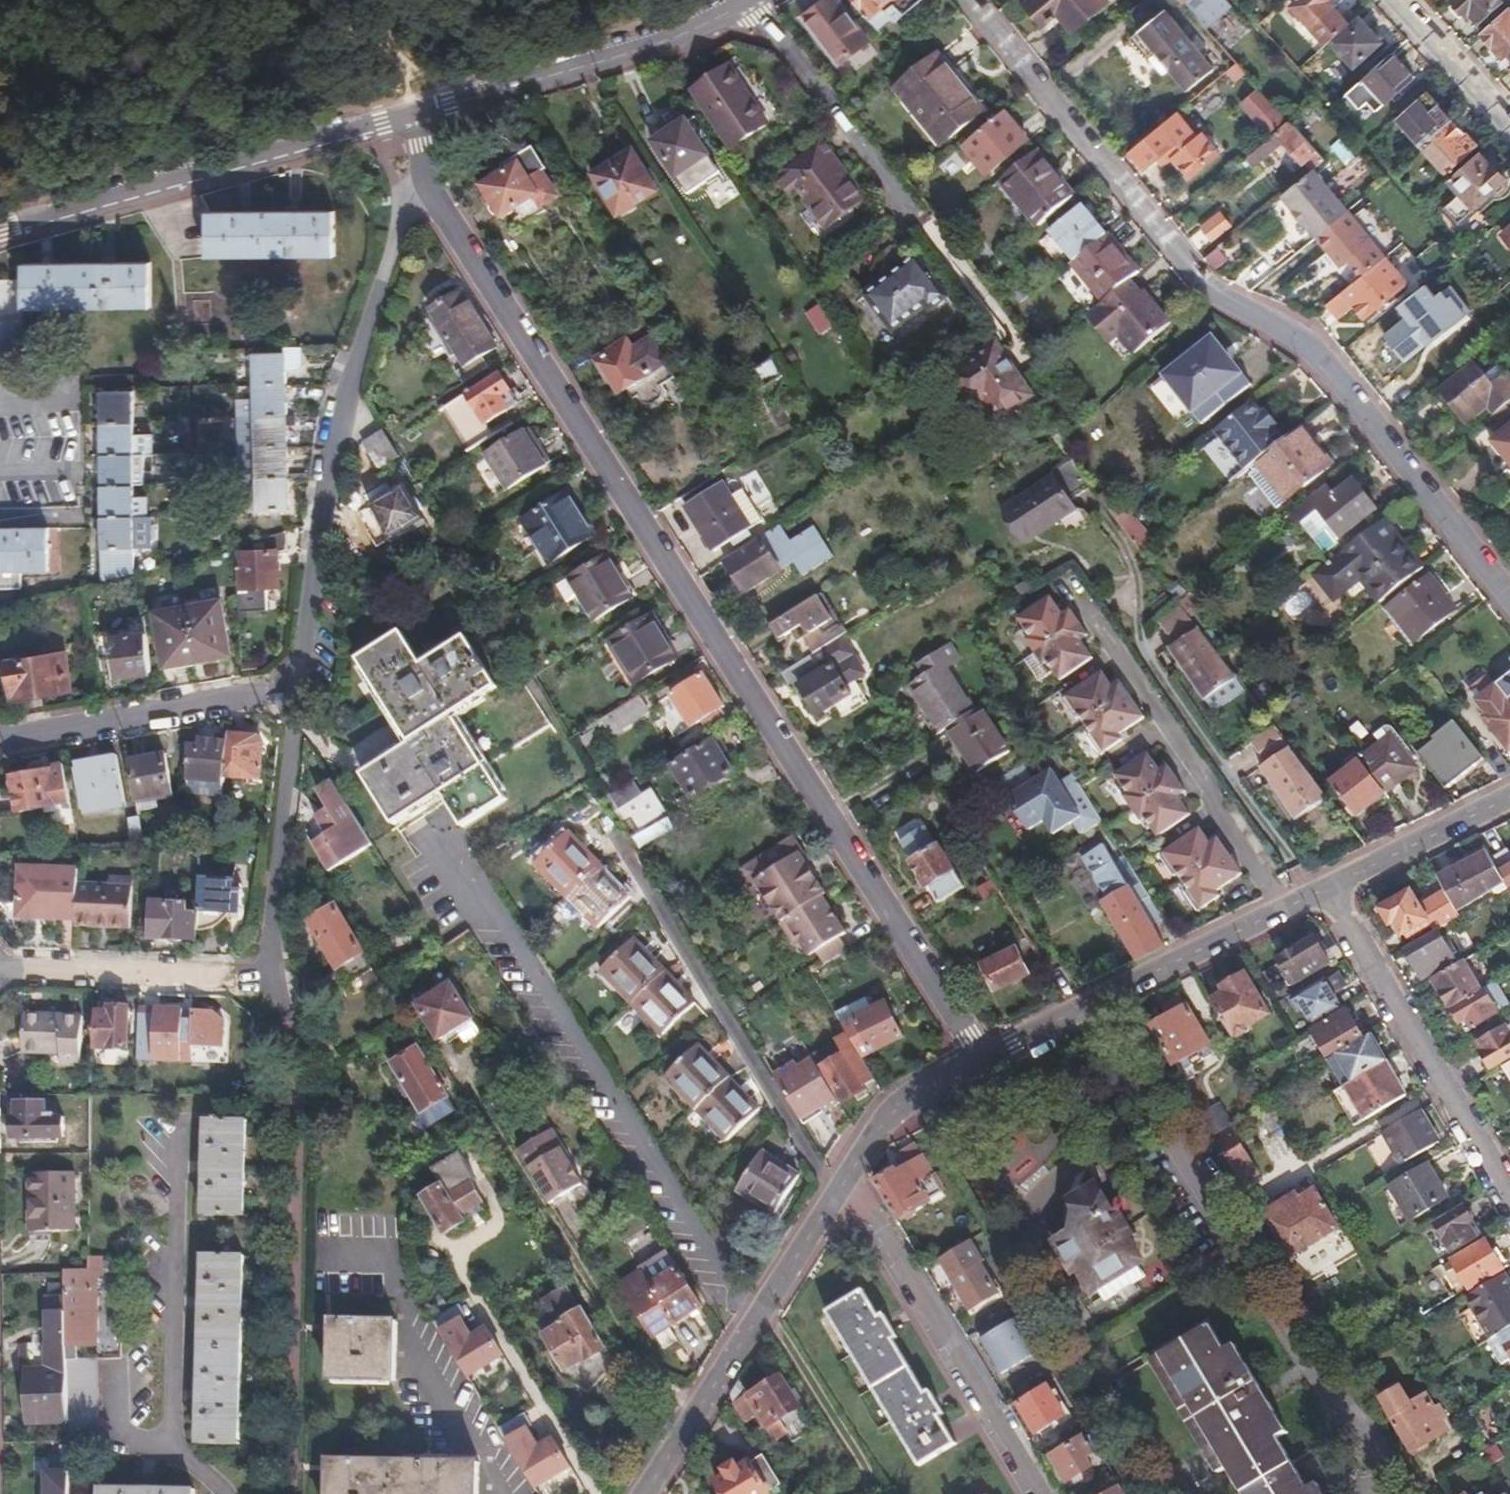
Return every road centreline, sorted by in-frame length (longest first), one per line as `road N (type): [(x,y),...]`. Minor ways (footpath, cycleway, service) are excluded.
road 1 (residential): [(425,177),(984,1060)]
road 2 (residential): [(425,177),(395,236),(360,351),(325,500),(267,975)]
road 3 (residential): [(972,0),(1210,288),(1276,319),(1322,356),(1509,592)]
road 4 (residential): [(645,1493),(892,1110),(984,1060)]
road 5 (residential): [(411,113),(0,231)]
road 6 (residential): [(984,1060),(1329,887)]
road 7 (residential): [(747,0),(686,32),(411,113)]
road 8 (residential): [(1329,887),(1509,1192)]
road 9 (residential): [(0,971),(267,975)]
road 10 (residential): [(0,740),(222,701)]
road 11 (residential): [(1329,887),(1509,798)]
road 12 (track): [(303,0),(421,81),(428,107)]
road 13 (residential): [(1509,124),(1397,0)]

